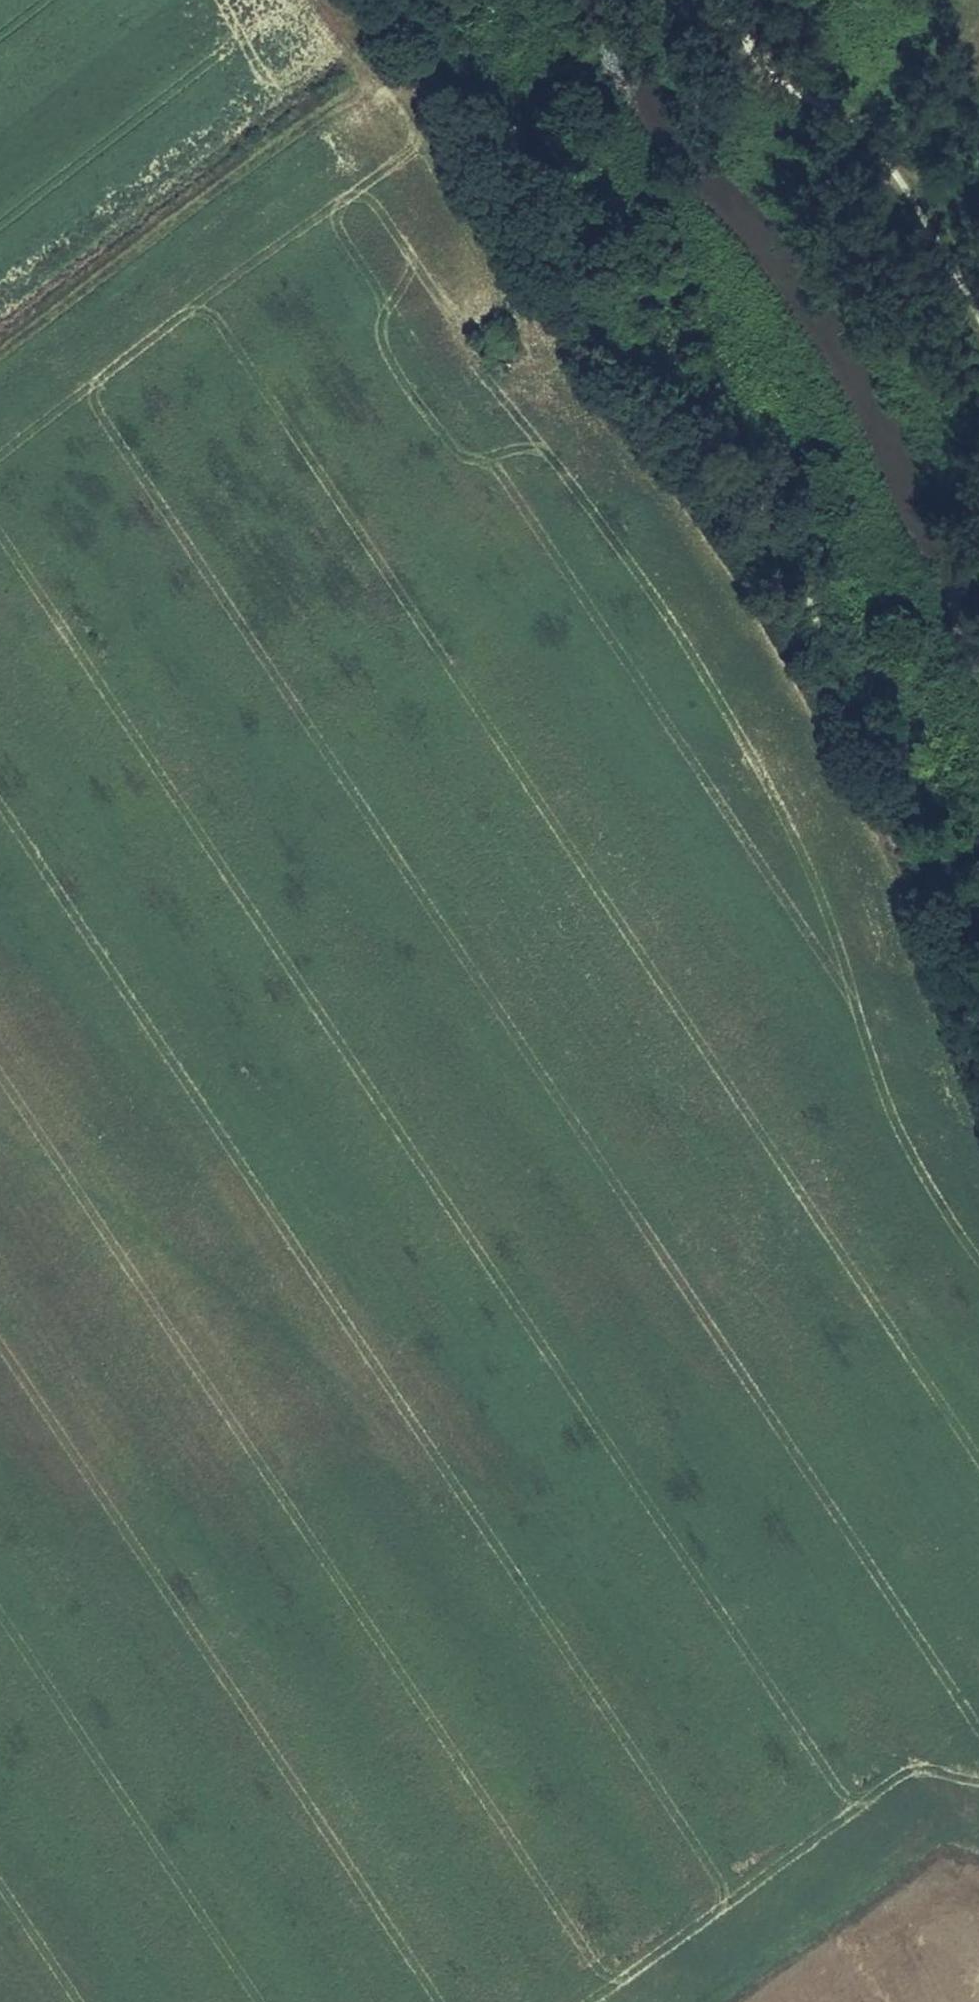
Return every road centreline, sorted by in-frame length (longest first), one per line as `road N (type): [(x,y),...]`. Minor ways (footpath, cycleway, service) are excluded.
road 1 (track): [(362,65),(0,347)]
road 2 (track): [(742,2001),(978,1835)]

